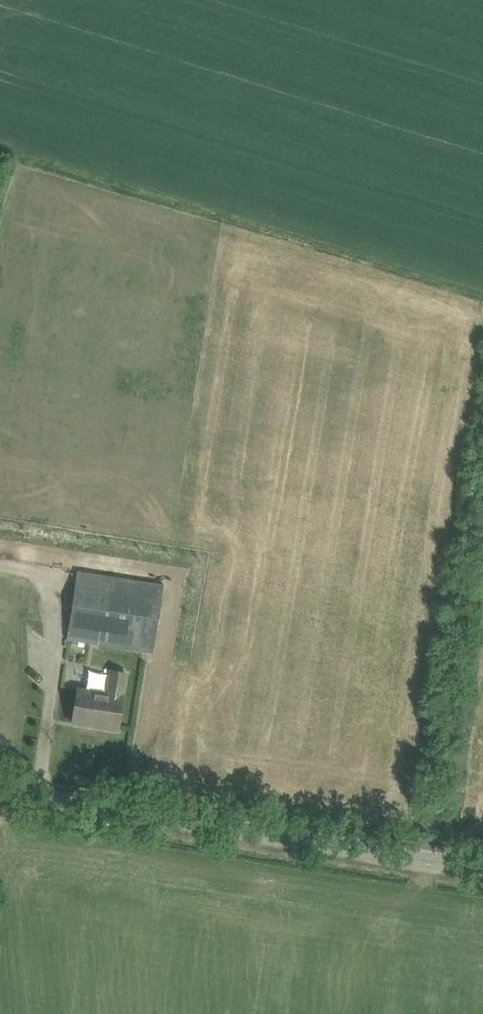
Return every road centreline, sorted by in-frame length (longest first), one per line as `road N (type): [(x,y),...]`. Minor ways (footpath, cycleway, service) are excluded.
road 1 (unclassified): [(482,870),(0,793)]

